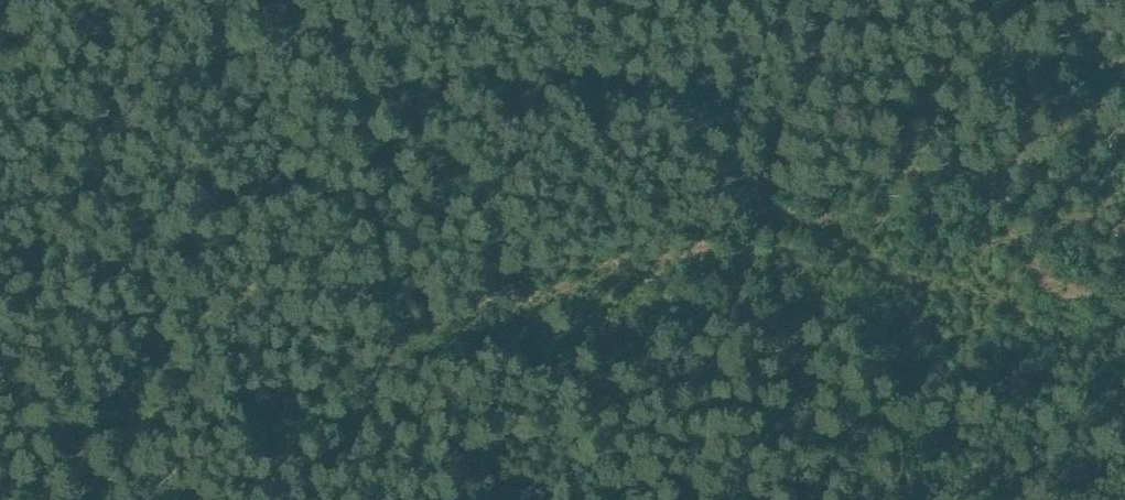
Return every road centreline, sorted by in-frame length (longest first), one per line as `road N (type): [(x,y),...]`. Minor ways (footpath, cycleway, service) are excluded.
road 1 (track): [(808,0),(640,499)]

